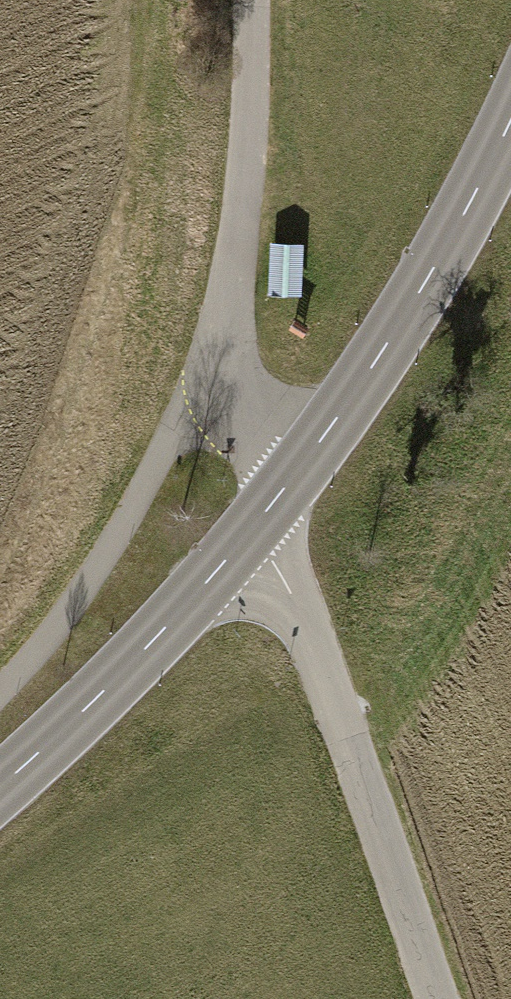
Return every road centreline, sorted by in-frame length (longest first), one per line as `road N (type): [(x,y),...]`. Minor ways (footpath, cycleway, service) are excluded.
road 1 (unclassified): [(438,998),(287,584),(246,535)]
road 2 (unclassified): [(251,0),(249,111),(224,372),(239,405),(300,466)]
road 3 (tertiary): [(510,117),(416,299),(300,466)]
road 4 (tertiary): [(246,535),(135,658),(0,783)]

